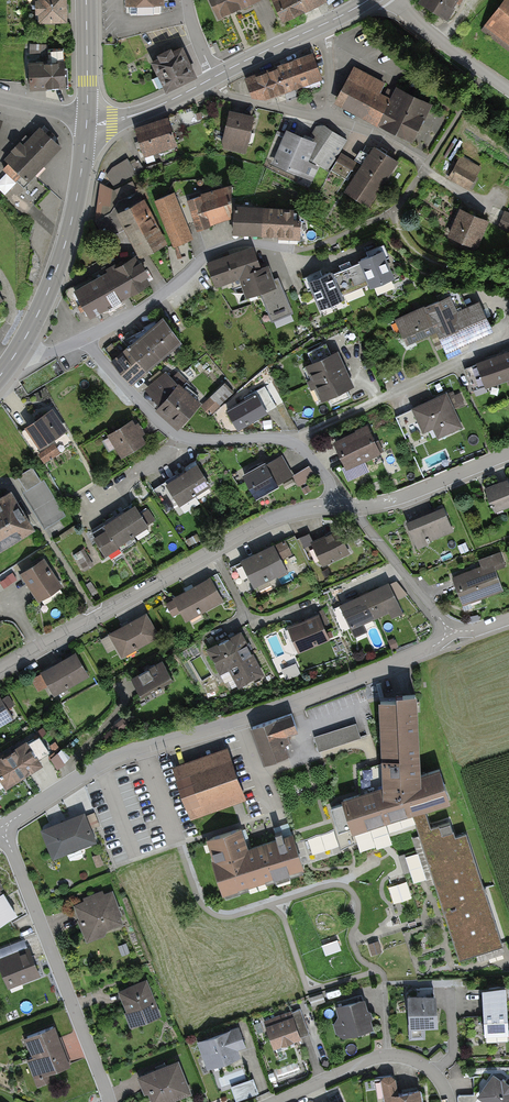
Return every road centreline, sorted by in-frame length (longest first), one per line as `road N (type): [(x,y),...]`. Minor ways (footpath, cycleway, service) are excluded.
road 1 (residential): [(451,633),(356,679),(111,760),(1,828)]
road 2 (residential): [(0,669),(263,521),(332,505)]
road 3 (residential): [(85,339),(177,435),(294,443),(327,478),(332,505)]
road 4 (residential): [(1,828),(110,1101)]
road 5 (residential): [(298,250),(245,242),(216,249),(151,303),(85,339)]
road 6 (primary): [(87,121),(64,248),(19,348)]
road 7 (residential): [(275,1101),(387,1055),(434,1072),(449,1101)]
road 8 (residential): [(350,506),(395,499),(508,453)]
road 9 (residential): [(350,506),(451,633)]
road 10 (residential): [(395,0),(508,90)]
road 11 (tertiary): [(87,121),(134,115),(214,77)]
road 12 (residential): [(214,77),(228,96),(331,119)]
road 13 (primary): [(86,0),(87,121)]

